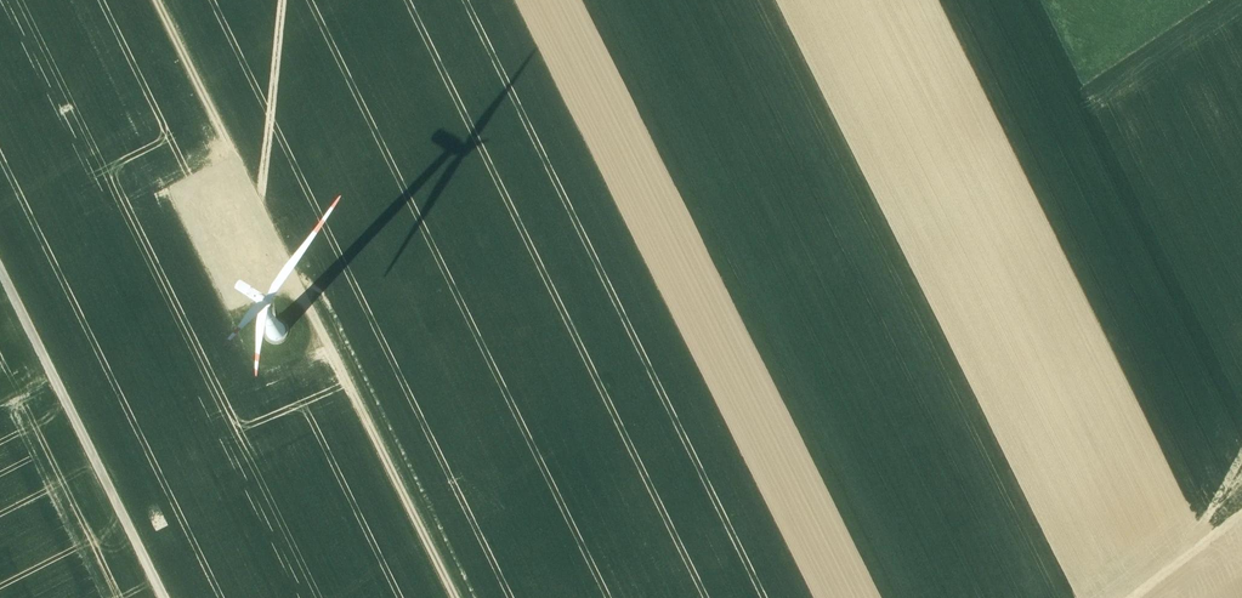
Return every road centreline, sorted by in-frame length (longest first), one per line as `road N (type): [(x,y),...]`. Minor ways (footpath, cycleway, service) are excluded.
road 1 (track): [(0,257),(176,597)]

